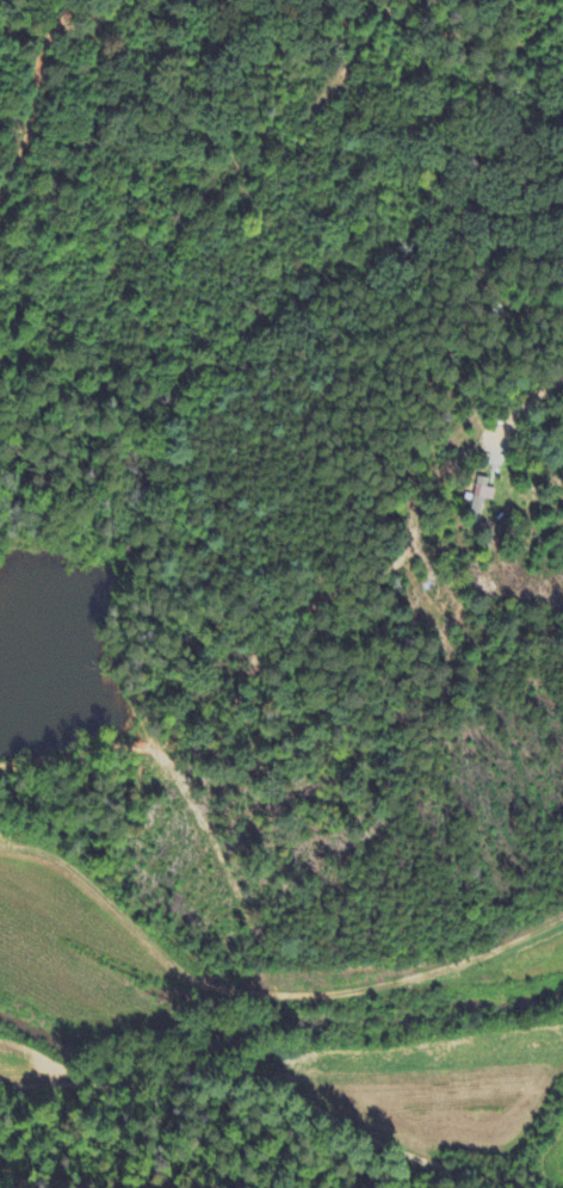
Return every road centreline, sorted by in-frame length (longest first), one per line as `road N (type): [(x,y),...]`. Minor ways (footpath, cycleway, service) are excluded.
road 1 (track): [(562,910),(412,984),(297,991),(185,984),(35,852),(0,847)]
road 2 (track): [(394,984),(369,909),(372,821),(390,792)]

